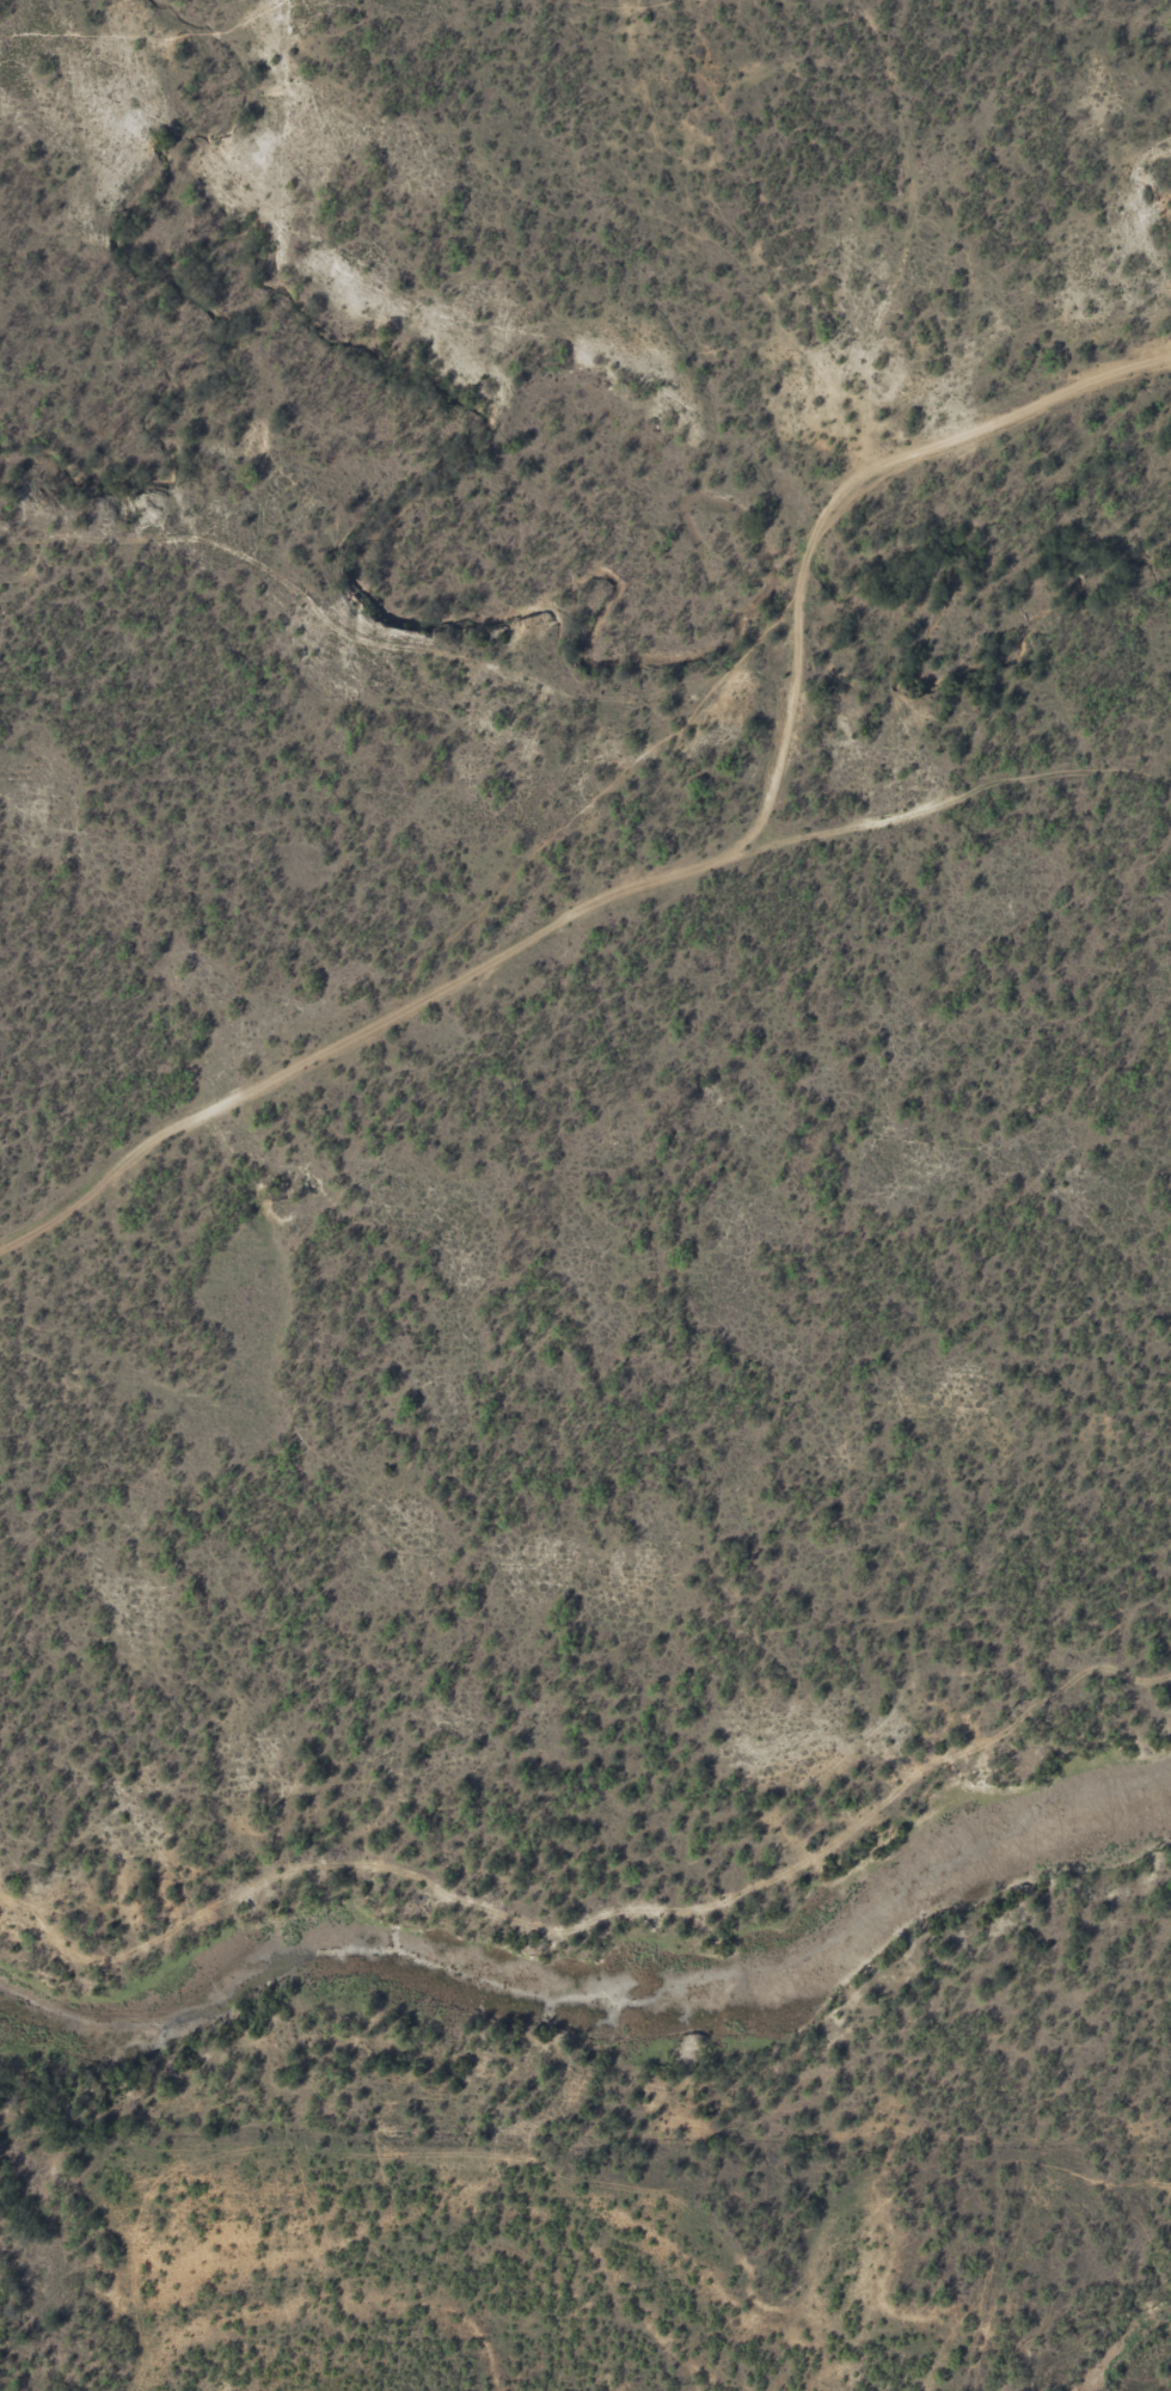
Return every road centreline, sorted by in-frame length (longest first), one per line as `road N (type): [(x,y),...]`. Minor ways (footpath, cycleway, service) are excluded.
road 1 (track): [(0,1248),(154,1141),(491,967),(586,908),(734,853)]
road 2 (track): [(1170,356),(960,443),(901,458),(844,496),(808,562),(801,679),(773,802),(734,853)]
road 3 (track): [(1170,782),(1110,768),(1044,772),(918,815),(734,853)]

